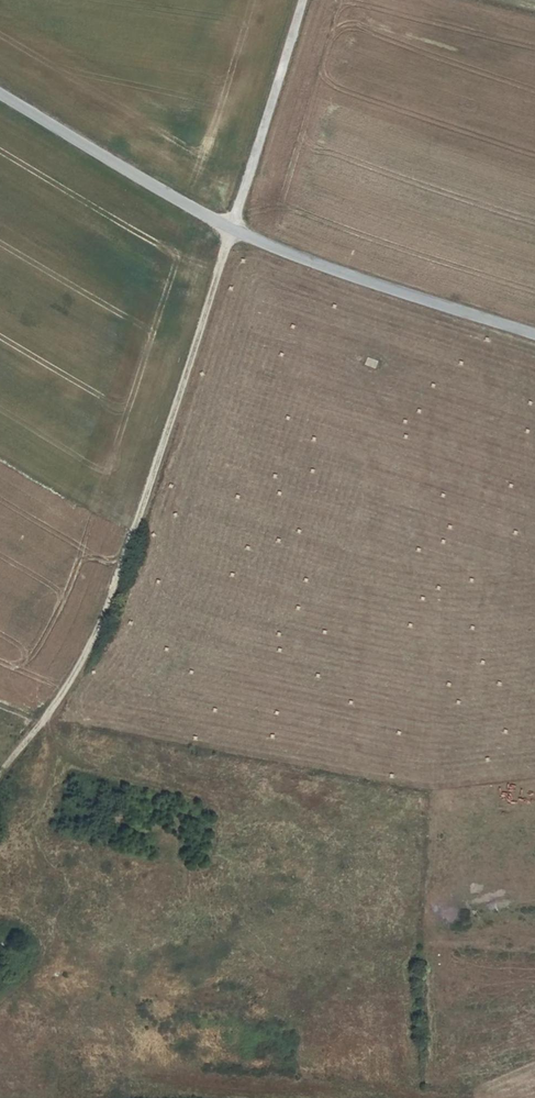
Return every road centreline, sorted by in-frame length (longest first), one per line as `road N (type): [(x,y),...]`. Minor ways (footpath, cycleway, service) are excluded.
road 1 (track): [(304,0),(106,613),(71,683),(0,776)]
road 2 (unclassified): [(534,336),(233,230),(0,94)]

